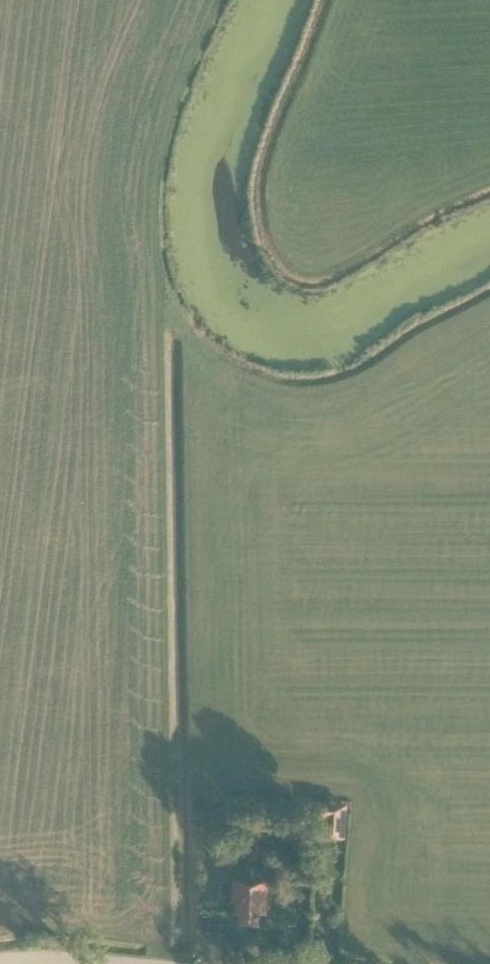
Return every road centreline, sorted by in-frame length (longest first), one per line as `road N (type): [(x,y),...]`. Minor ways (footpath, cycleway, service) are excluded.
road 1 (tertiary): [(0,960),(126,963)]

